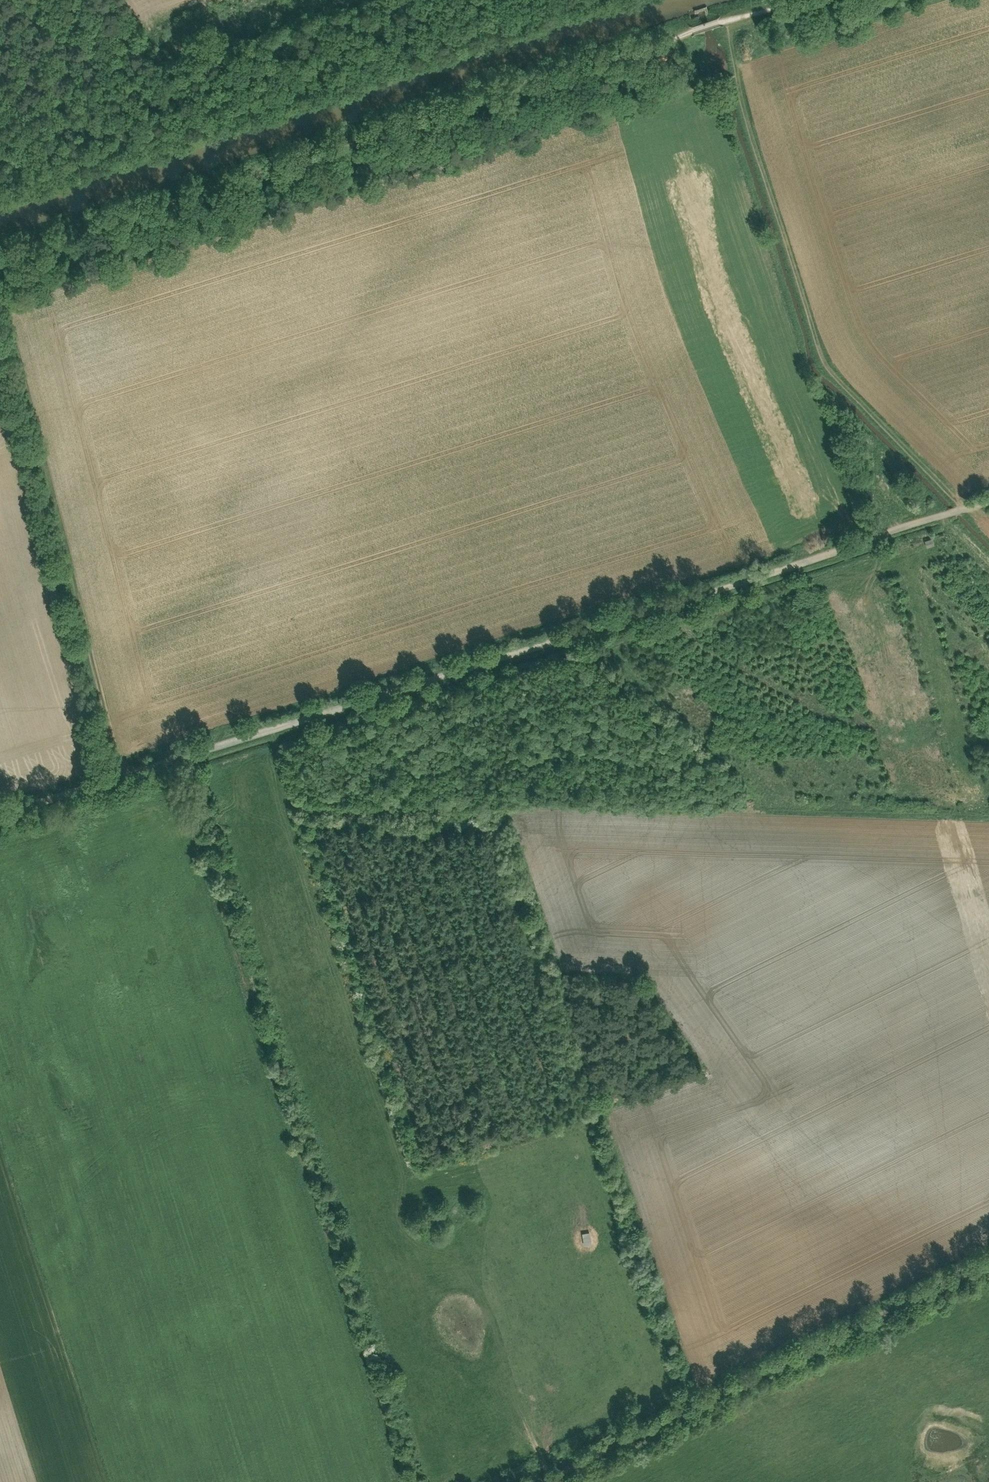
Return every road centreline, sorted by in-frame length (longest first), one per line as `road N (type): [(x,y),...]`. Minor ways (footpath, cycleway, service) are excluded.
road 1 (track): [(988,502),(0,819)]
road 2 (track): [(988,1264),(546,1481)]

